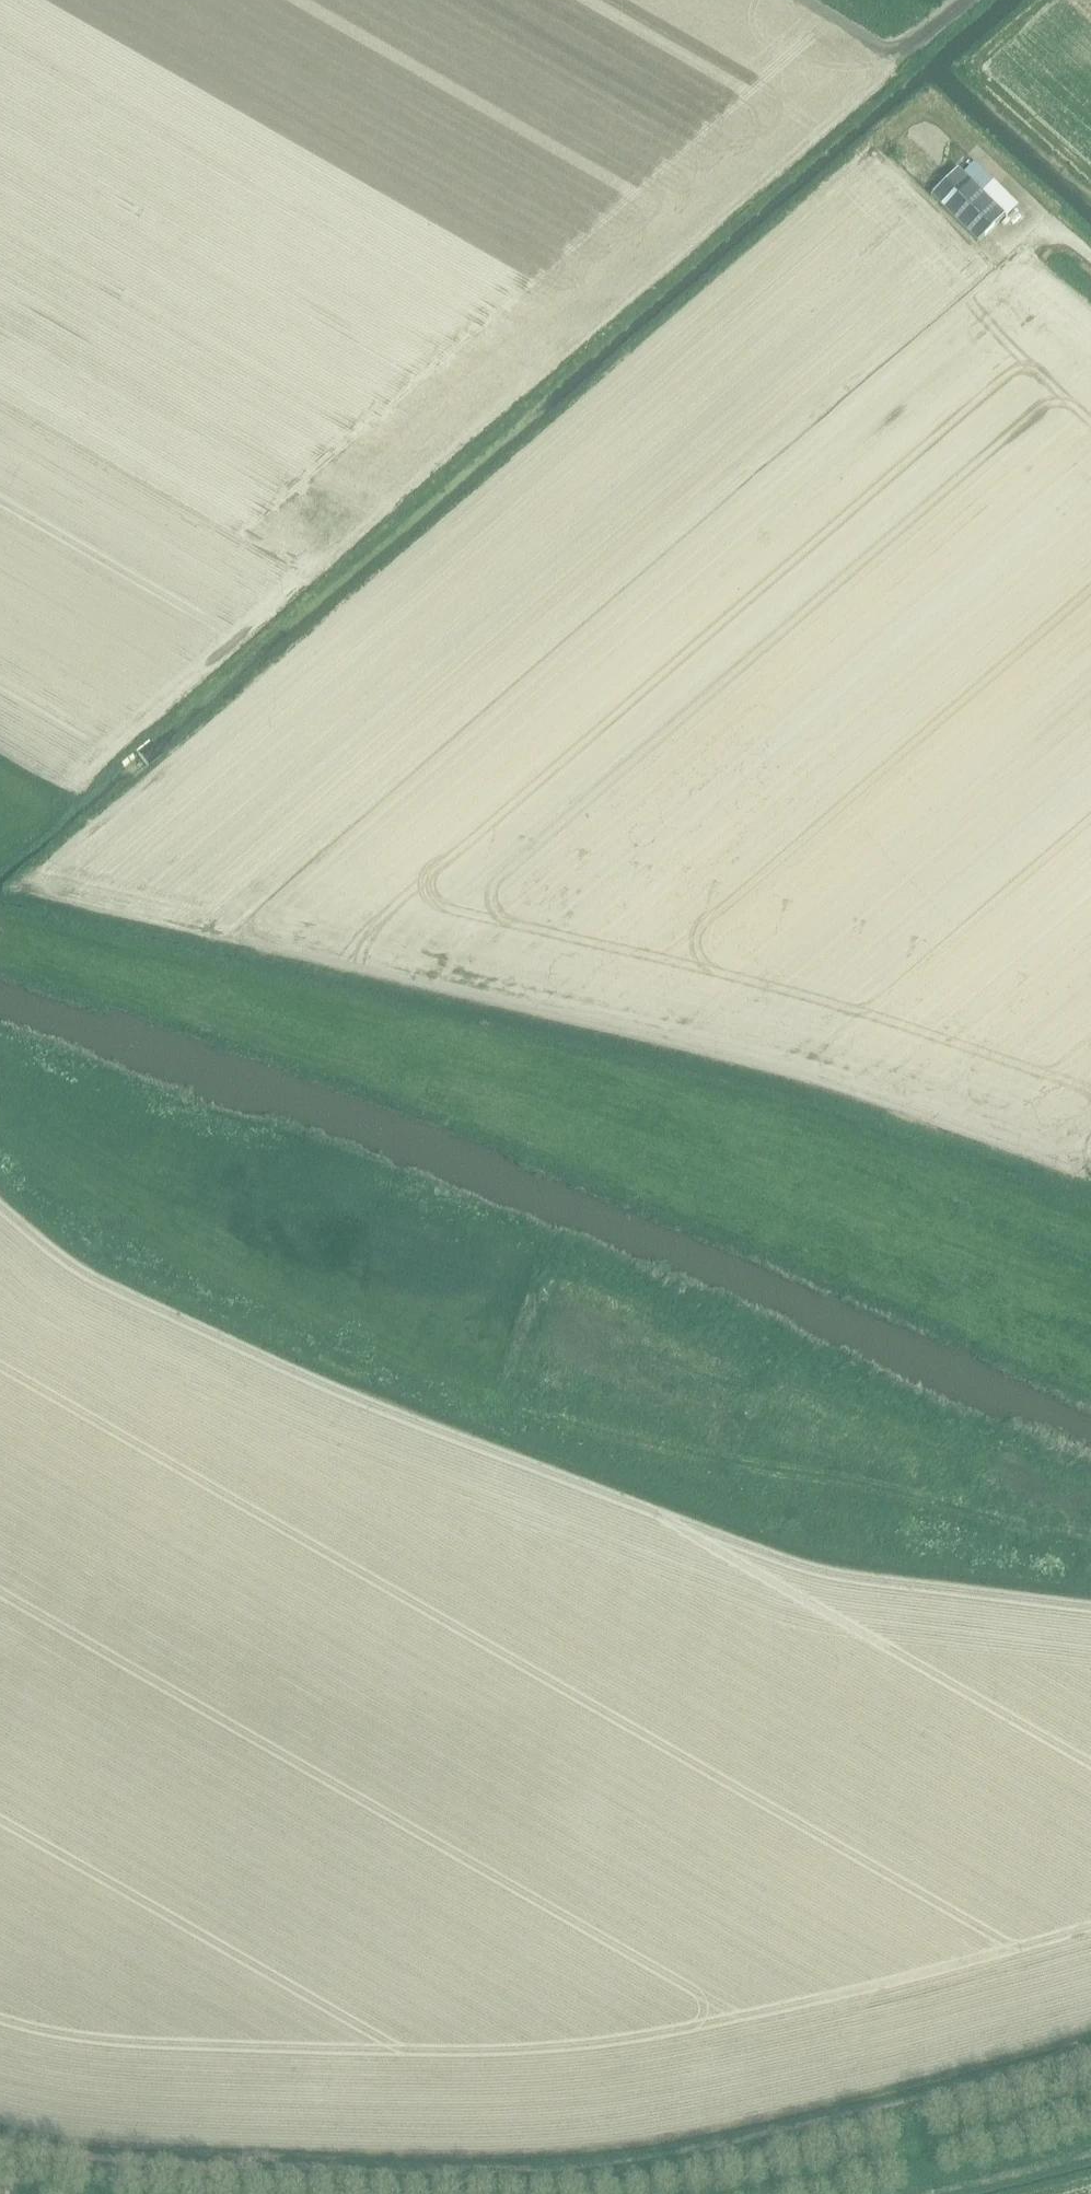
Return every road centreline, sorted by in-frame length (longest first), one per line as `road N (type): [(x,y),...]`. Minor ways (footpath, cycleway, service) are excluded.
road 1 (track): [(1090,2087),(900,2149),(699,2193)]
road 2 (track): [(196,2193),(0,2176)]

